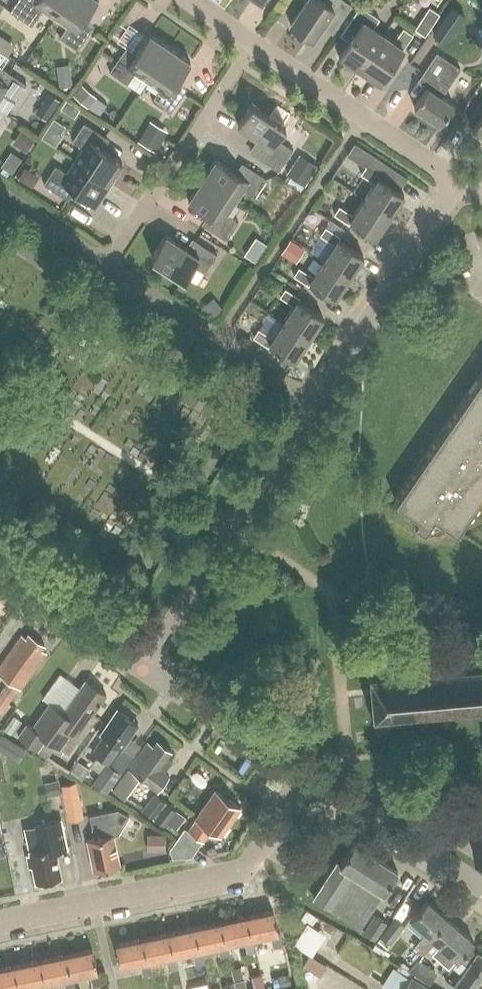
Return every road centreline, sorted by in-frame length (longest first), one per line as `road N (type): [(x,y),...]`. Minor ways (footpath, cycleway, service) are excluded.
road 1 (unclassified): [(144,672),(459,183)]
road 2 (residential): [(0,922),(247,869),(309,773)]
road 3 (residential): [(459,183),(188,0)]
road 4 (tertiary): [(481,888),(309,773)]
road 5 (tertiary): [(309,773),(144,672)]
road 6 (tertiary): [(144,672),(0,579)]

